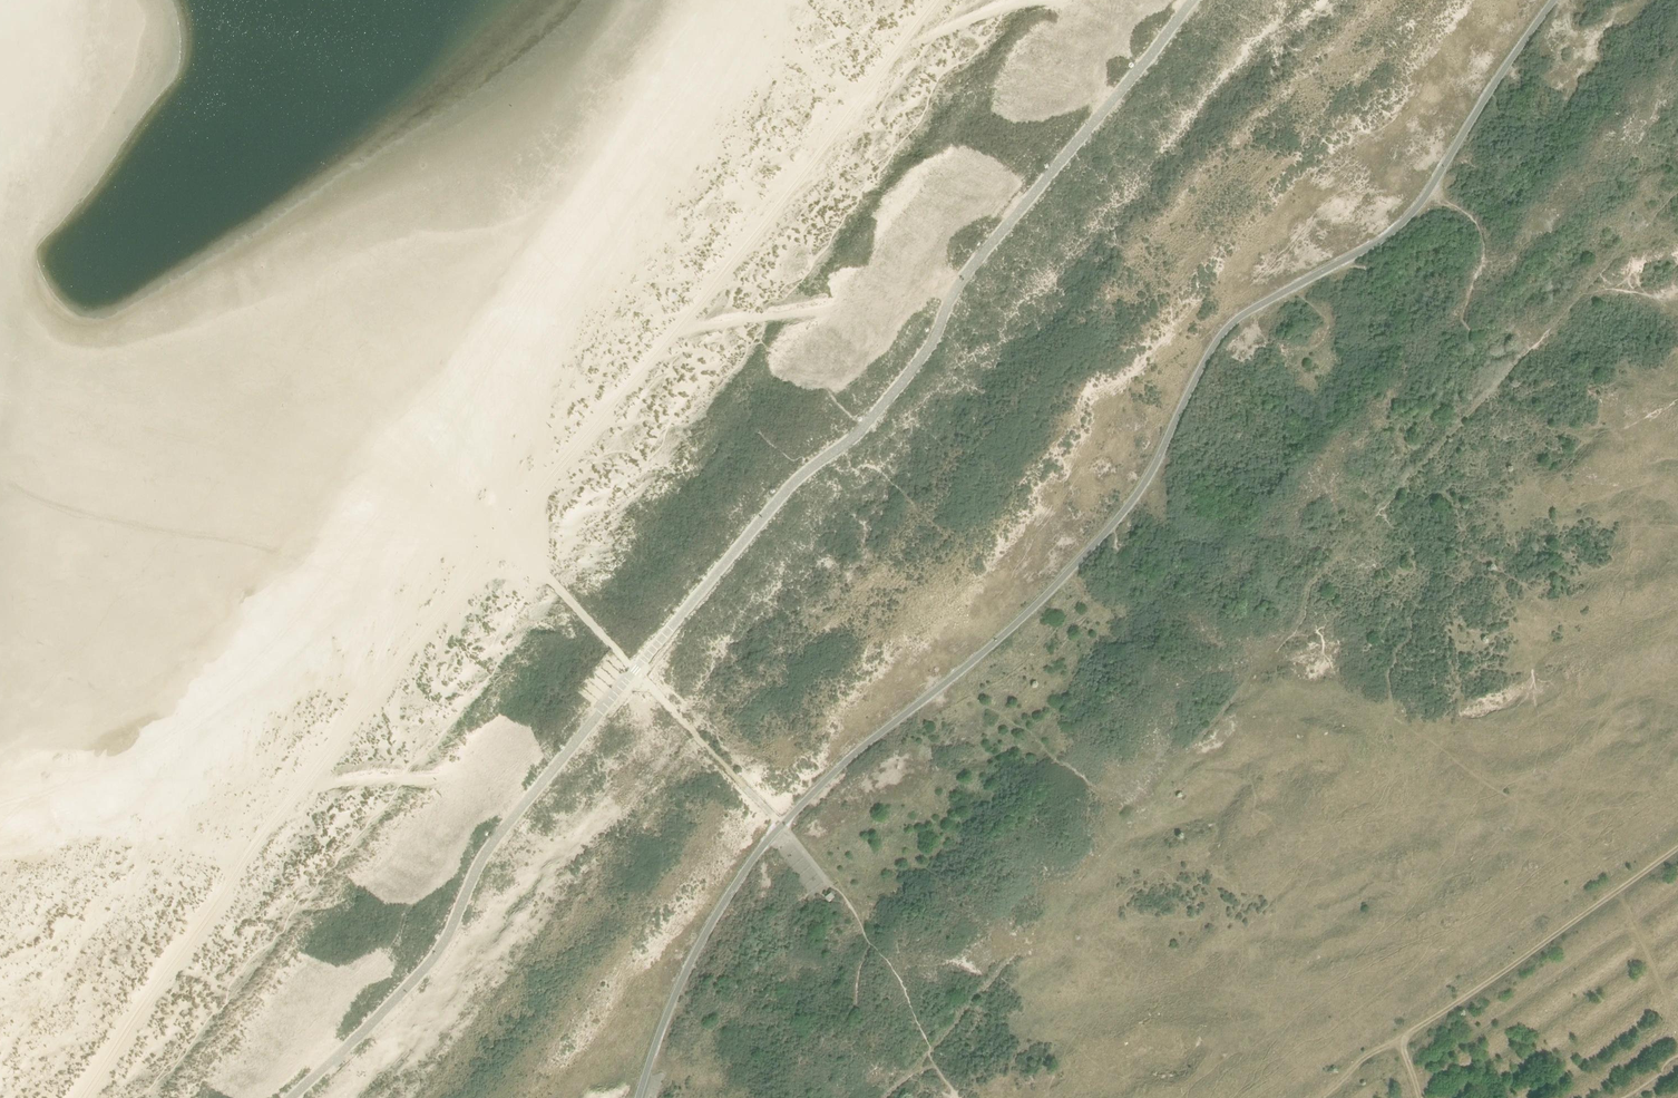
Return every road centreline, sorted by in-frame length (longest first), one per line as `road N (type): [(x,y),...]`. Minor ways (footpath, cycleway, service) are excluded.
road 1 (track): [(1677,846),(1319,1097)]

